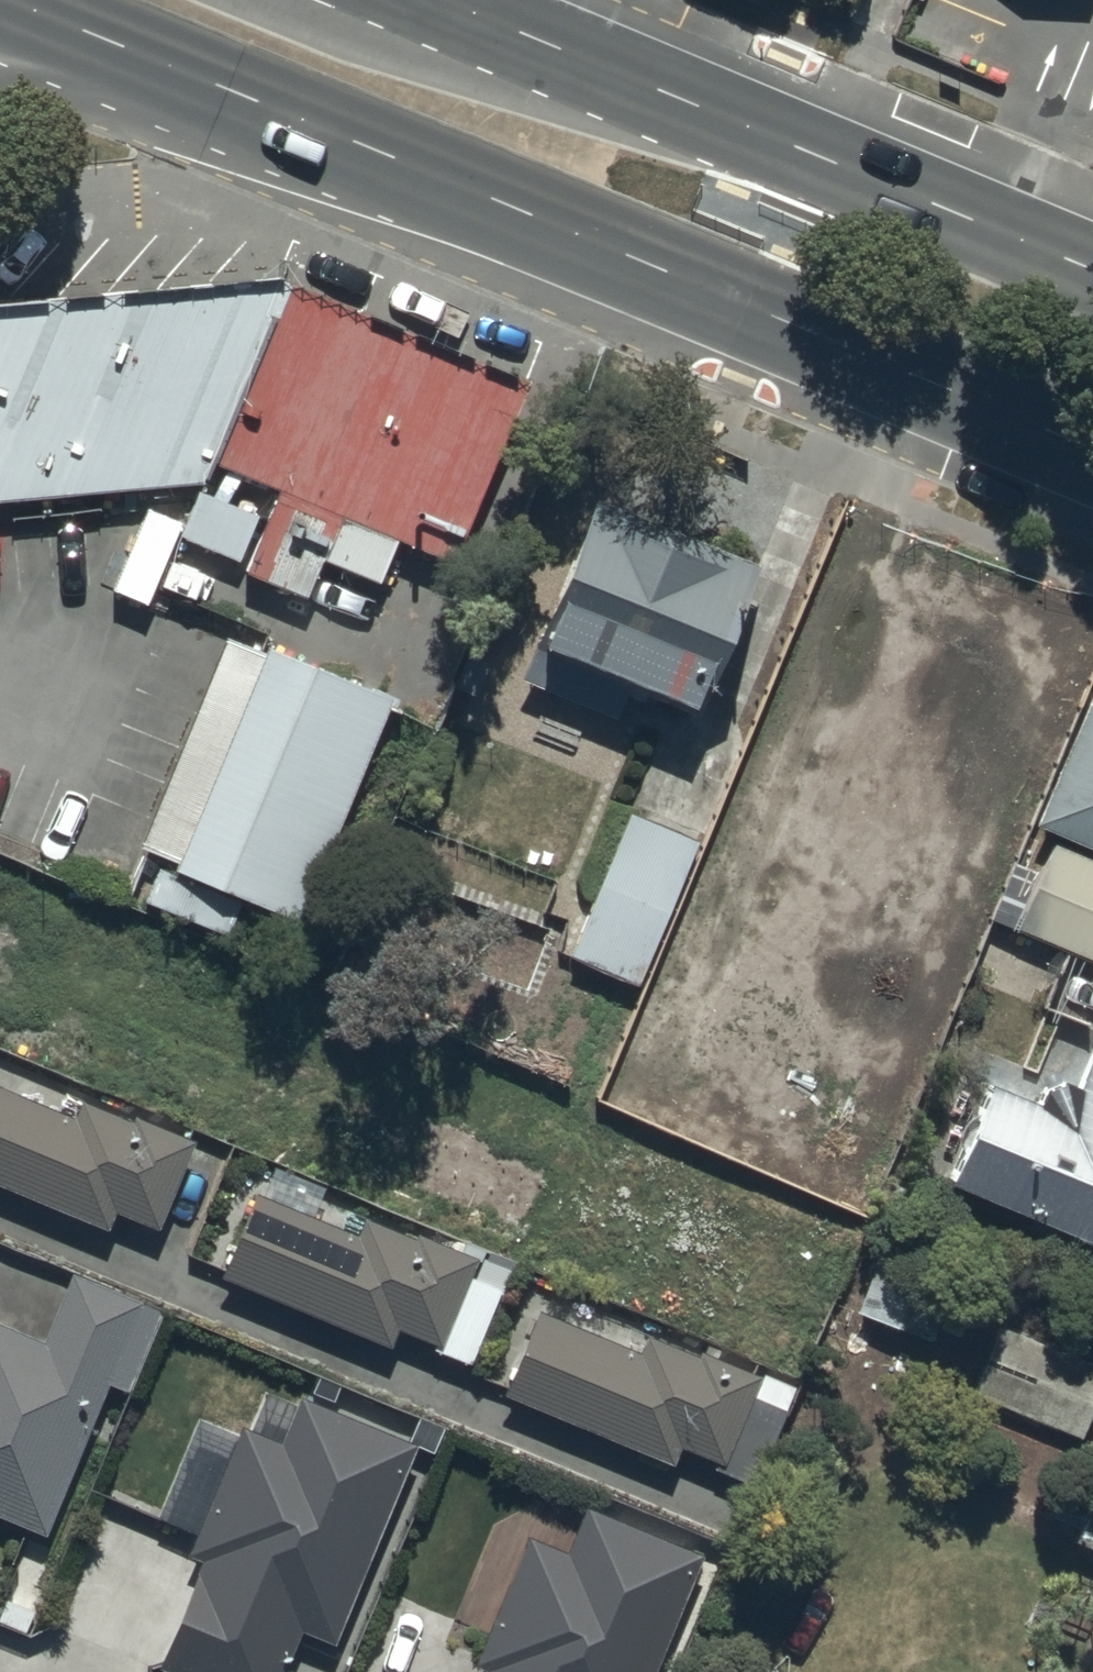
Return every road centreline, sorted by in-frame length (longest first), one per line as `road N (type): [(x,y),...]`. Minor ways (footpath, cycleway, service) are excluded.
road 1 (trunk): [(1092,454),(9,0)]
road 2 (trunk): [(435,0),(1092,267)]

